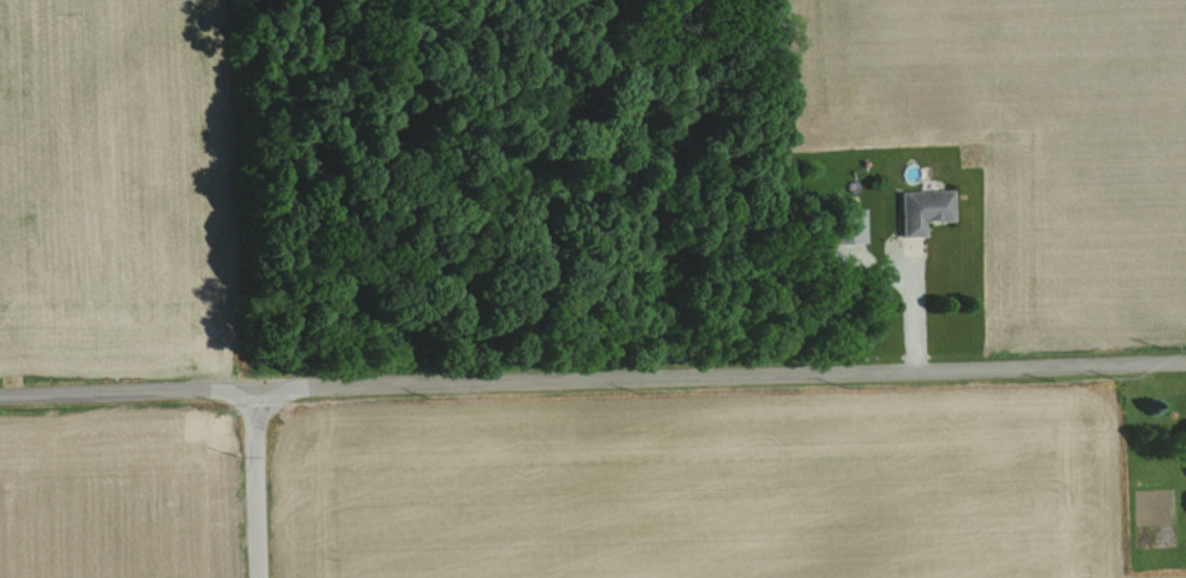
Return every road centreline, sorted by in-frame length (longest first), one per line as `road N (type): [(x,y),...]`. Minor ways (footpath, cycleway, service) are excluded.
road 1 (residential): [(0,394),(1185,361)]
road 2 (residential): [(260,577),(254,387)]

